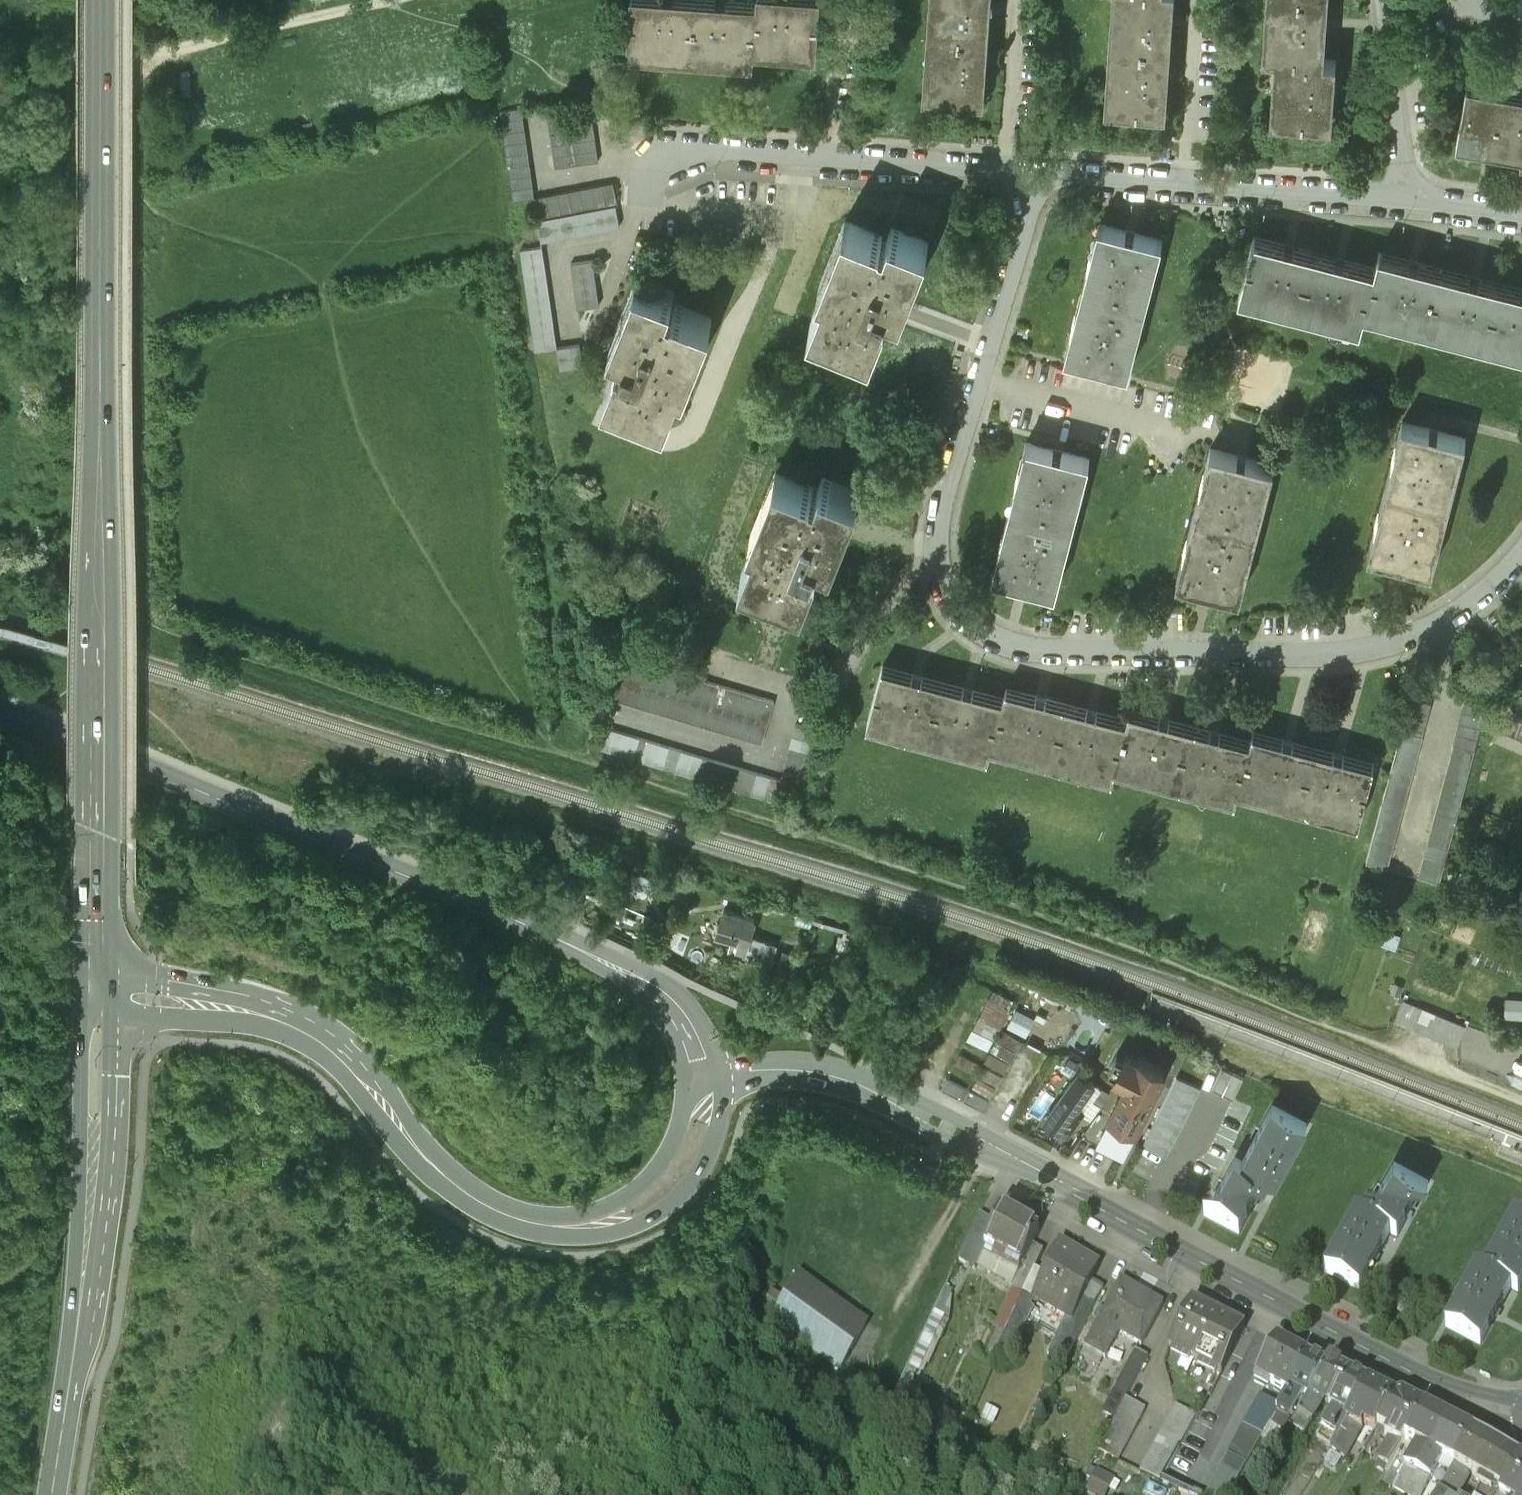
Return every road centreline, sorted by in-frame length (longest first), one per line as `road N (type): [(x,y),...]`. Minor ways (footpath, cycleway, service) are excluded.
road 1 (residential): [(1040,173),(938,533),(943,583),(975,620),(1028,644),(1075,654),(1266,656),(1352,647),(1419,629),(1521,549)]
road 2 (track): [(575,761),(1083,919),(1104,940),(1521,1101)]
road 3 (primary): [(99,1002),(98,0)]
road 4 (secondary): [(722,1083),(786,1072),(851,1084),(1477,1401),(1521,1412)]
road 5 (secondary): [(0,717),(665,999)]
road 6 (track): [(109,58),(106,586)]
road 7 (track): [(106,586),(122,588),(124,626),(135,633),(575,761)]
road 8 (secondary): [(542,1233),(482,1209),(449,1184),(370,1090),(316,1041),(259,1017),(99,1002)]
road 9 (primary): [(99,1002),(96,1217),(65,1494)]
road 10 (residential): [(1040,173),(664,150),(647,166),(630,236)]
road 11 (residential): [(1412,198),(1040,173)]
road 12 (secondary): [(542,1233),(606,1237),(663,1216),(698,1182),(711,1156),(722,1083)]
road 13 (secondary): [(687,1091),(678,1134),(625,1203),(542,1233)]
road 14 (residential): [(1412,198),(1386,0)]

